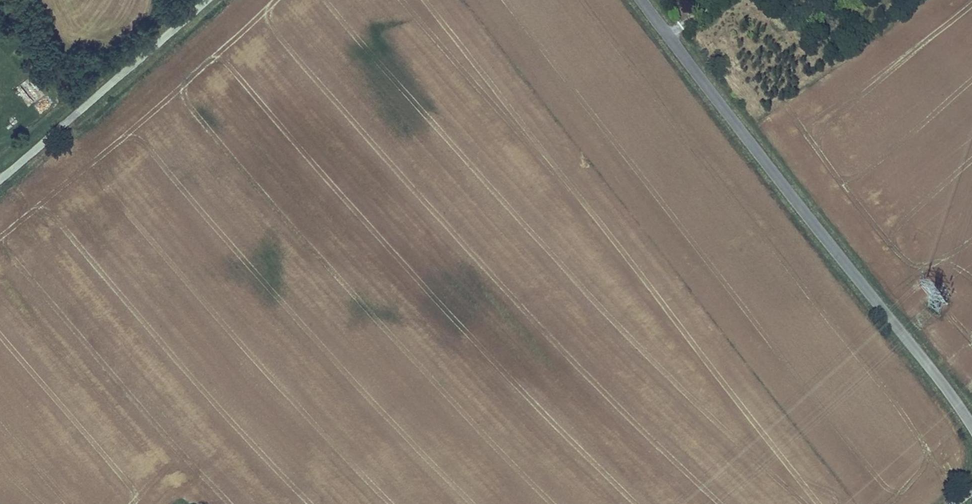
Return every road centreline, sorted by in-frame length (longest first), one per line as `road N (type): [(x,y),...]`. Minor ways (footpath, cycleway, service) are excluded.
road 1 (tertiary): [(640,0),(971,427)]
road 2 (unclassified): [(207,0),(0,180)]

